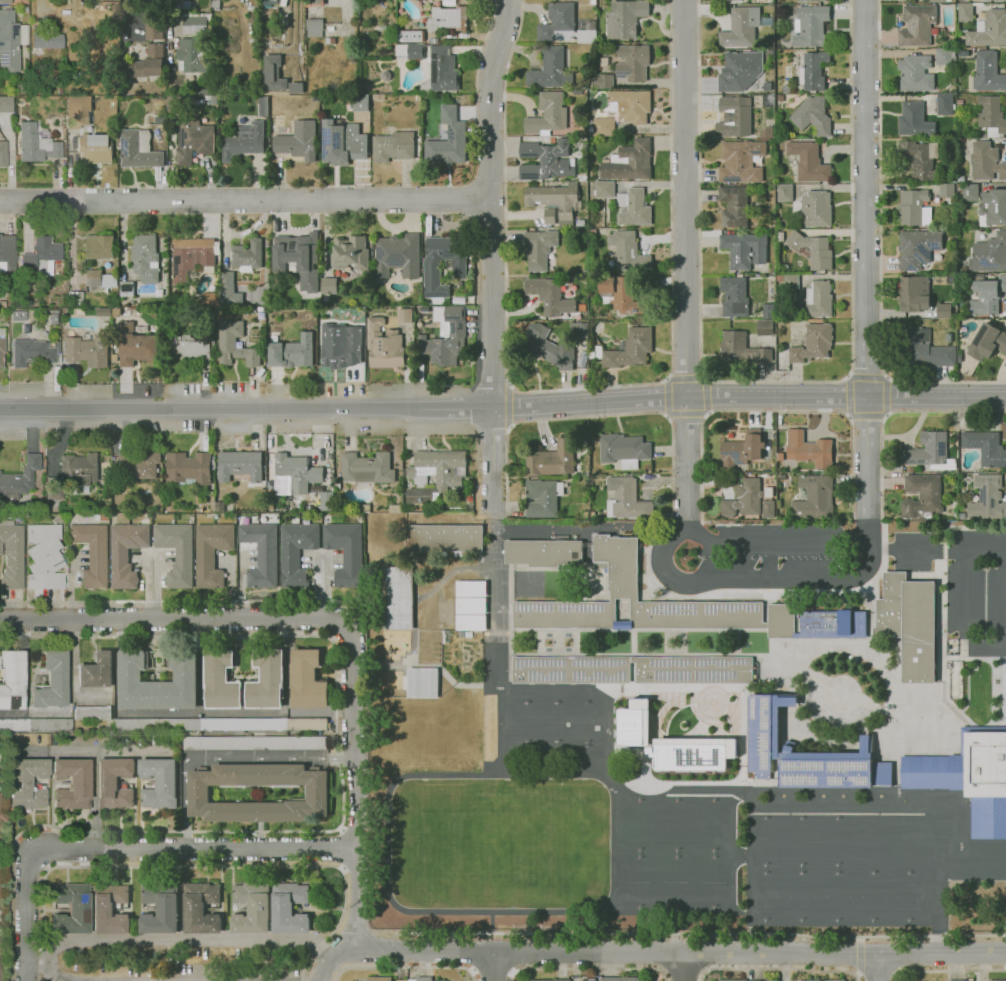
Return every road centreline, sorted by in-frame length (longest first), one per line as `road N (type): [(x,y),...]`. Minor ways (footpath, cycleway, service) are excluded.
road 1 (tertiary): [(1005,397),(687,398),(508,410),(0,410)]
road 2 (residential): [(1005,955),(359,949)]
road 3 (residential): [(508,0),(490,94),(497,515)]
road 4 (residential): [(491,201),(0,202)]
road 5 (residential): [(356,850),(47,847),(31,857),(26,875),(26,980)]
road 6 (residential): [(683,0),(687,398)]
road 7 (residential): [(864,0),(865,397)]
road 8 (residential): [(352,629),(0,621)]
road 9 (residential): [(352,629),(359,949)]
road 10 (residential): [(687,398),(687,533)]
road 11 (residential): [(865,397),(867,519)]

